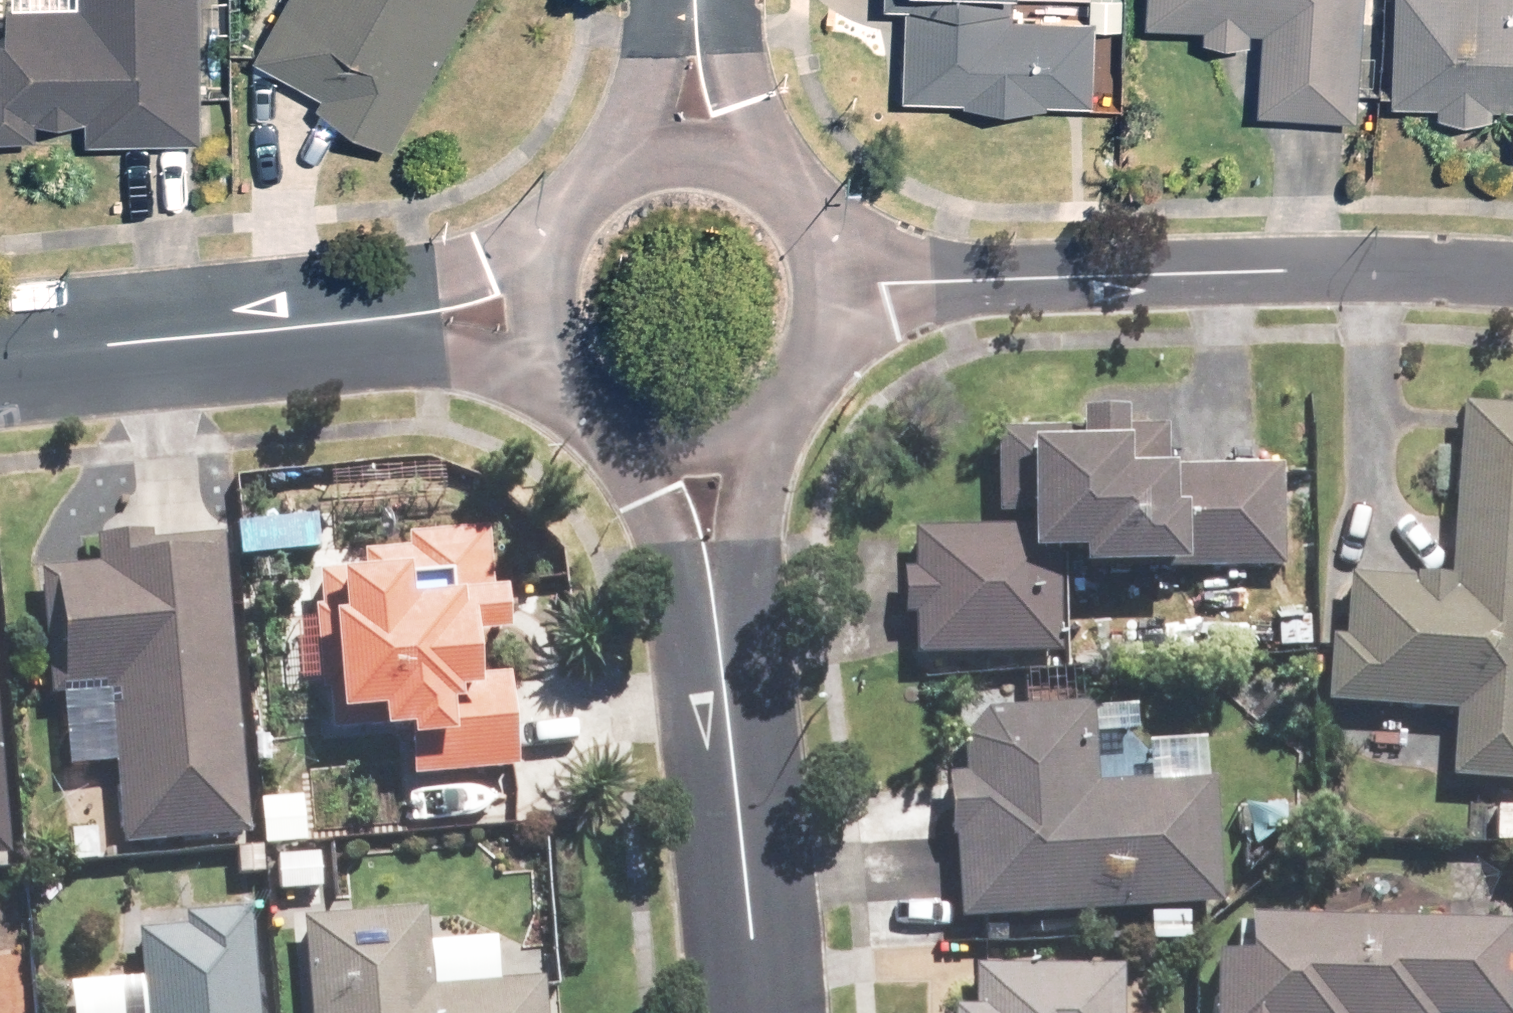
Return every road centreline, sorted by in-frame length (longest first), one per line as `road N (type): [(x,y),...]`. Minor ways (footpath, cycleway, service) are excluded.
road 1 (residential): [(852,279),(1186,255),(1512,262)]
road 2 (residential): [(724,637),(746,1012)]
road 3 (residential): [(0,352),(359,324)]
road 4 (residential): [(724,637),(675,496),(637,439)]
road 5 (residential): [(772,434),(736,523),(724,637)]
road 6 (residential): [(359,324),(473,290),(552,244)]
road 7 (residential): [(552,351),(463,330),(359,324)]
road 8 (residential): [(852,279),(847,340),(819,395),(772,434)]
road 9 (residential): [(635,156),(657,117),(695,0)]
road 10 (residential): [(756,153),(802,182),(836,226),(852,279)]
road 11 (residential): [(717,0),(729,72),(756,153)]
road 12 (residential): [(772,434),(713,452),(637,439)]
road 13 (residential): [(637,439),(584,404),(552,351)]
road 14 (residential): [(552,244),(563,216),(599,175),(635,156)]
road 15 (residential): [(635,156),(701,141),(756,153)]

